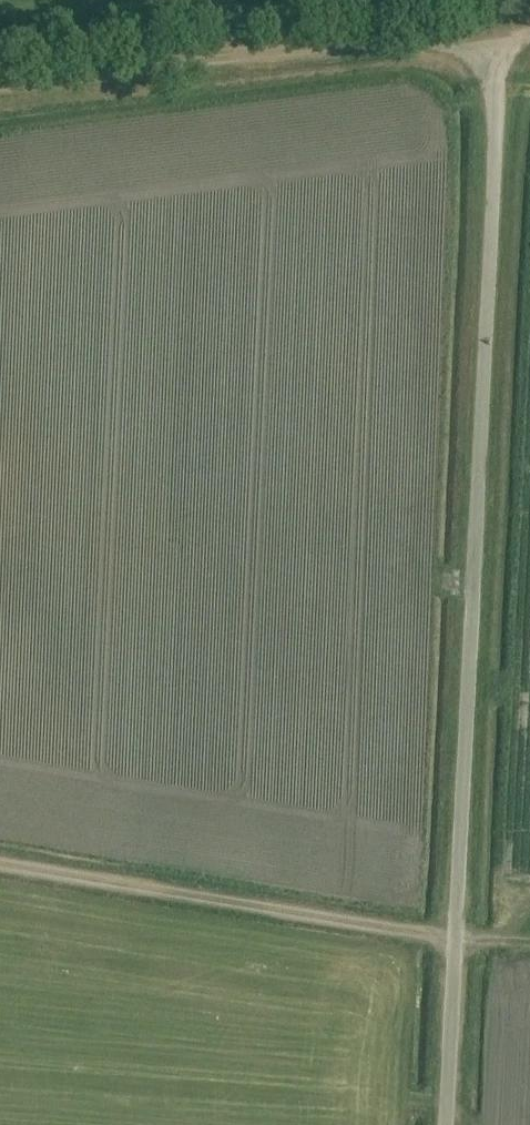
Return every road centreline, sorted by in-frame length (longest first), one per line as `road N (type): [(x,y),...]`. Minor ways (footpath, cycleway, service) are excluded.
road 1 (unclassified): [(447,1124),(499,67)]
road 2 (track): [(529,943),(457,939),(0,864)]
road 3 (track): [(0,87),(423,41),(464,47),(499,67)]

